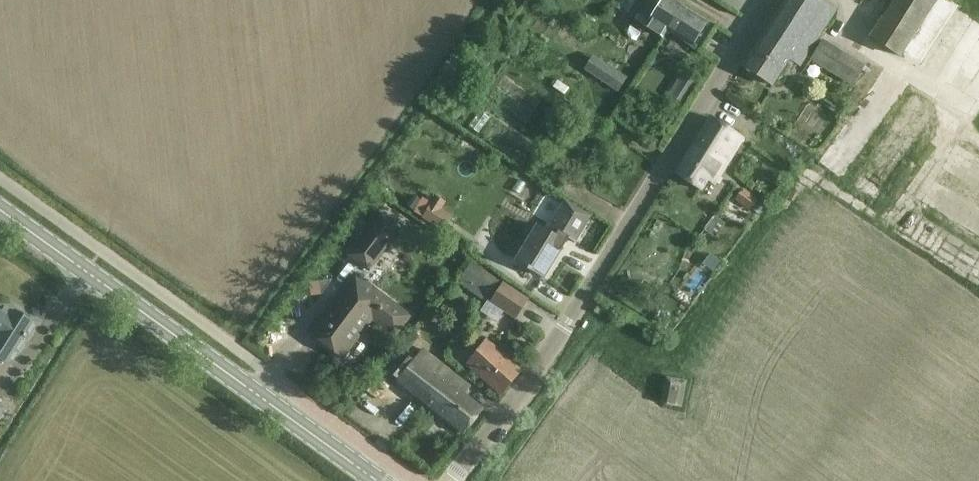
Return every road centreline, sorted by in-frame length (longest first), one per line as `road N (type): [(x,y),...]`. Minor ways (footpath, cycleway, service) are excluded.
road 1 (unclassified): [(449,480),(563,330),(768,0)]
road 2 (tertiary): [(377,480),(0,214)]

